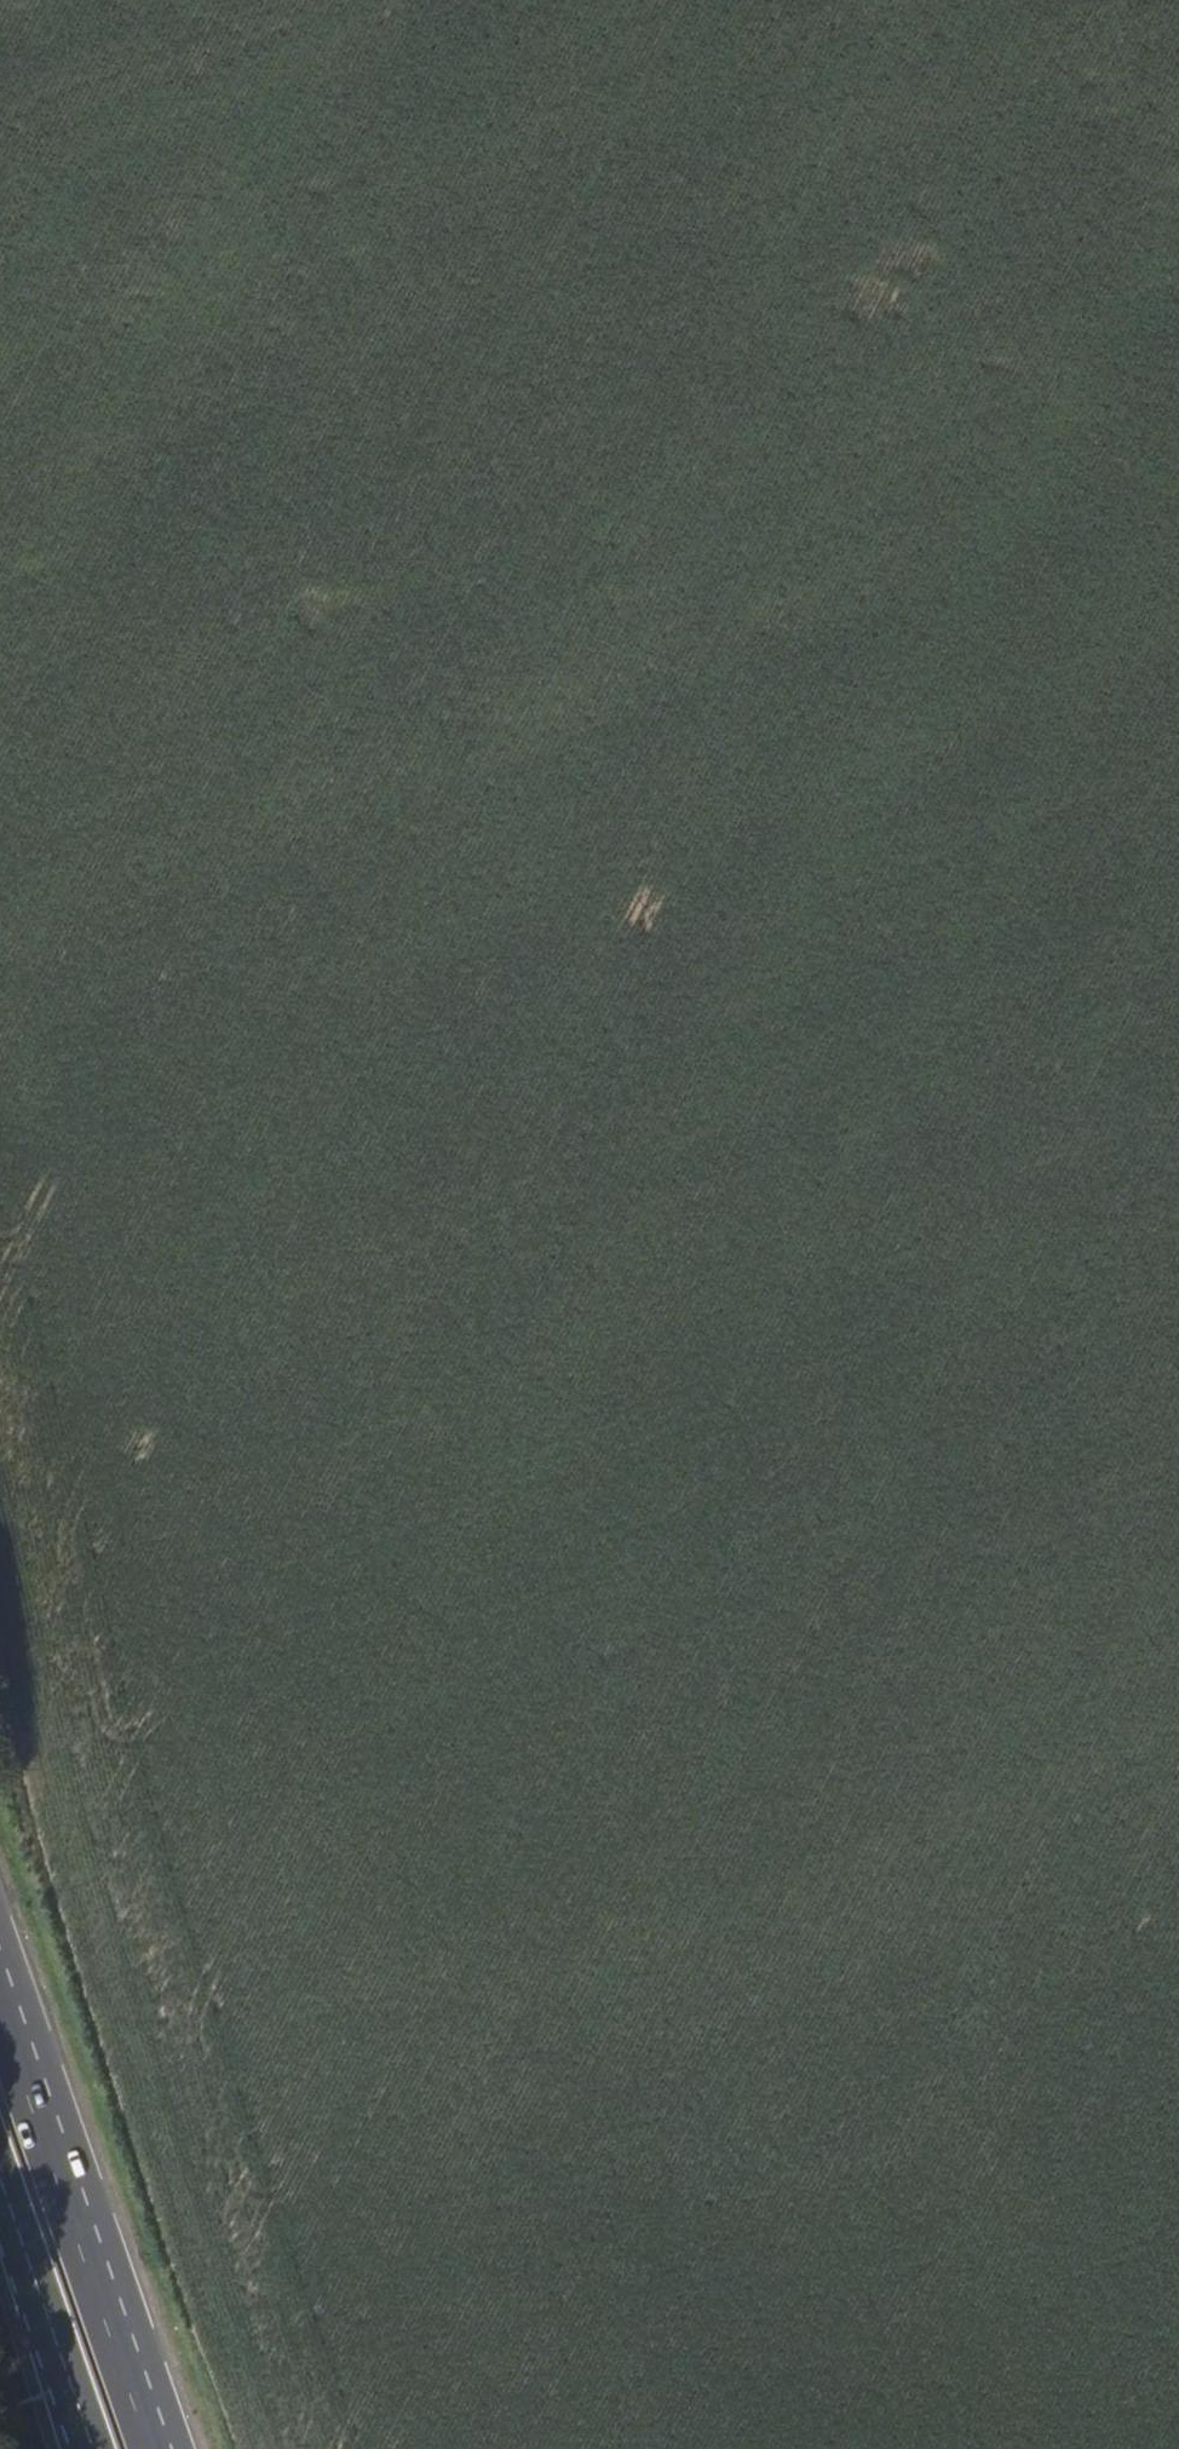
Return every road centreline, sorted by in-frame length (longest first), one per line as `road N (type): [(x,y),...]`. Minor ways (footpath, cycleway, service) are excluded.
road 1 (trunk): [(0,2173),(96,2448)]
road 2 (trunk): [(171,2448),(61,2186)]
road 3 (trunk): [(148,2448),(61,2186)]
road 4 (trunk): [(61,2186),(0,2001)]

